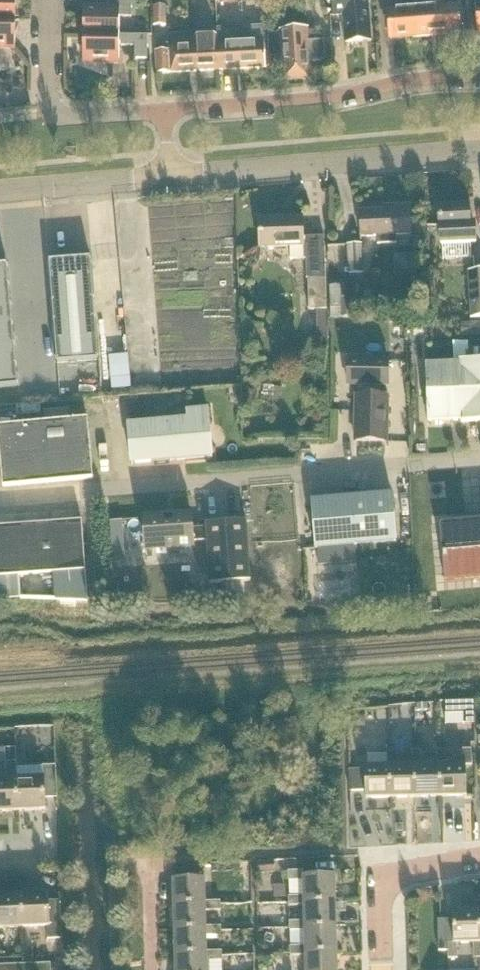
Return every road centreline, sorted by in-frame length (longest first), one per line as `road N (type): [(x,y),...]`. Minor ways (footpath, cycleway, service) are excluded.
road 1 (unclassified): [(165,111),(479,76)]
road 2 (unclassified): [(169,168),(204,175),(479,152)]
road 3 (unclassified): [(165,111),(72,118),(51,111),(49,0)]
road 4 (residential): [(382,969),(379,878),(479,859)]
road 5 (unclassified): [(0,192),(137,180),(169,168)]

